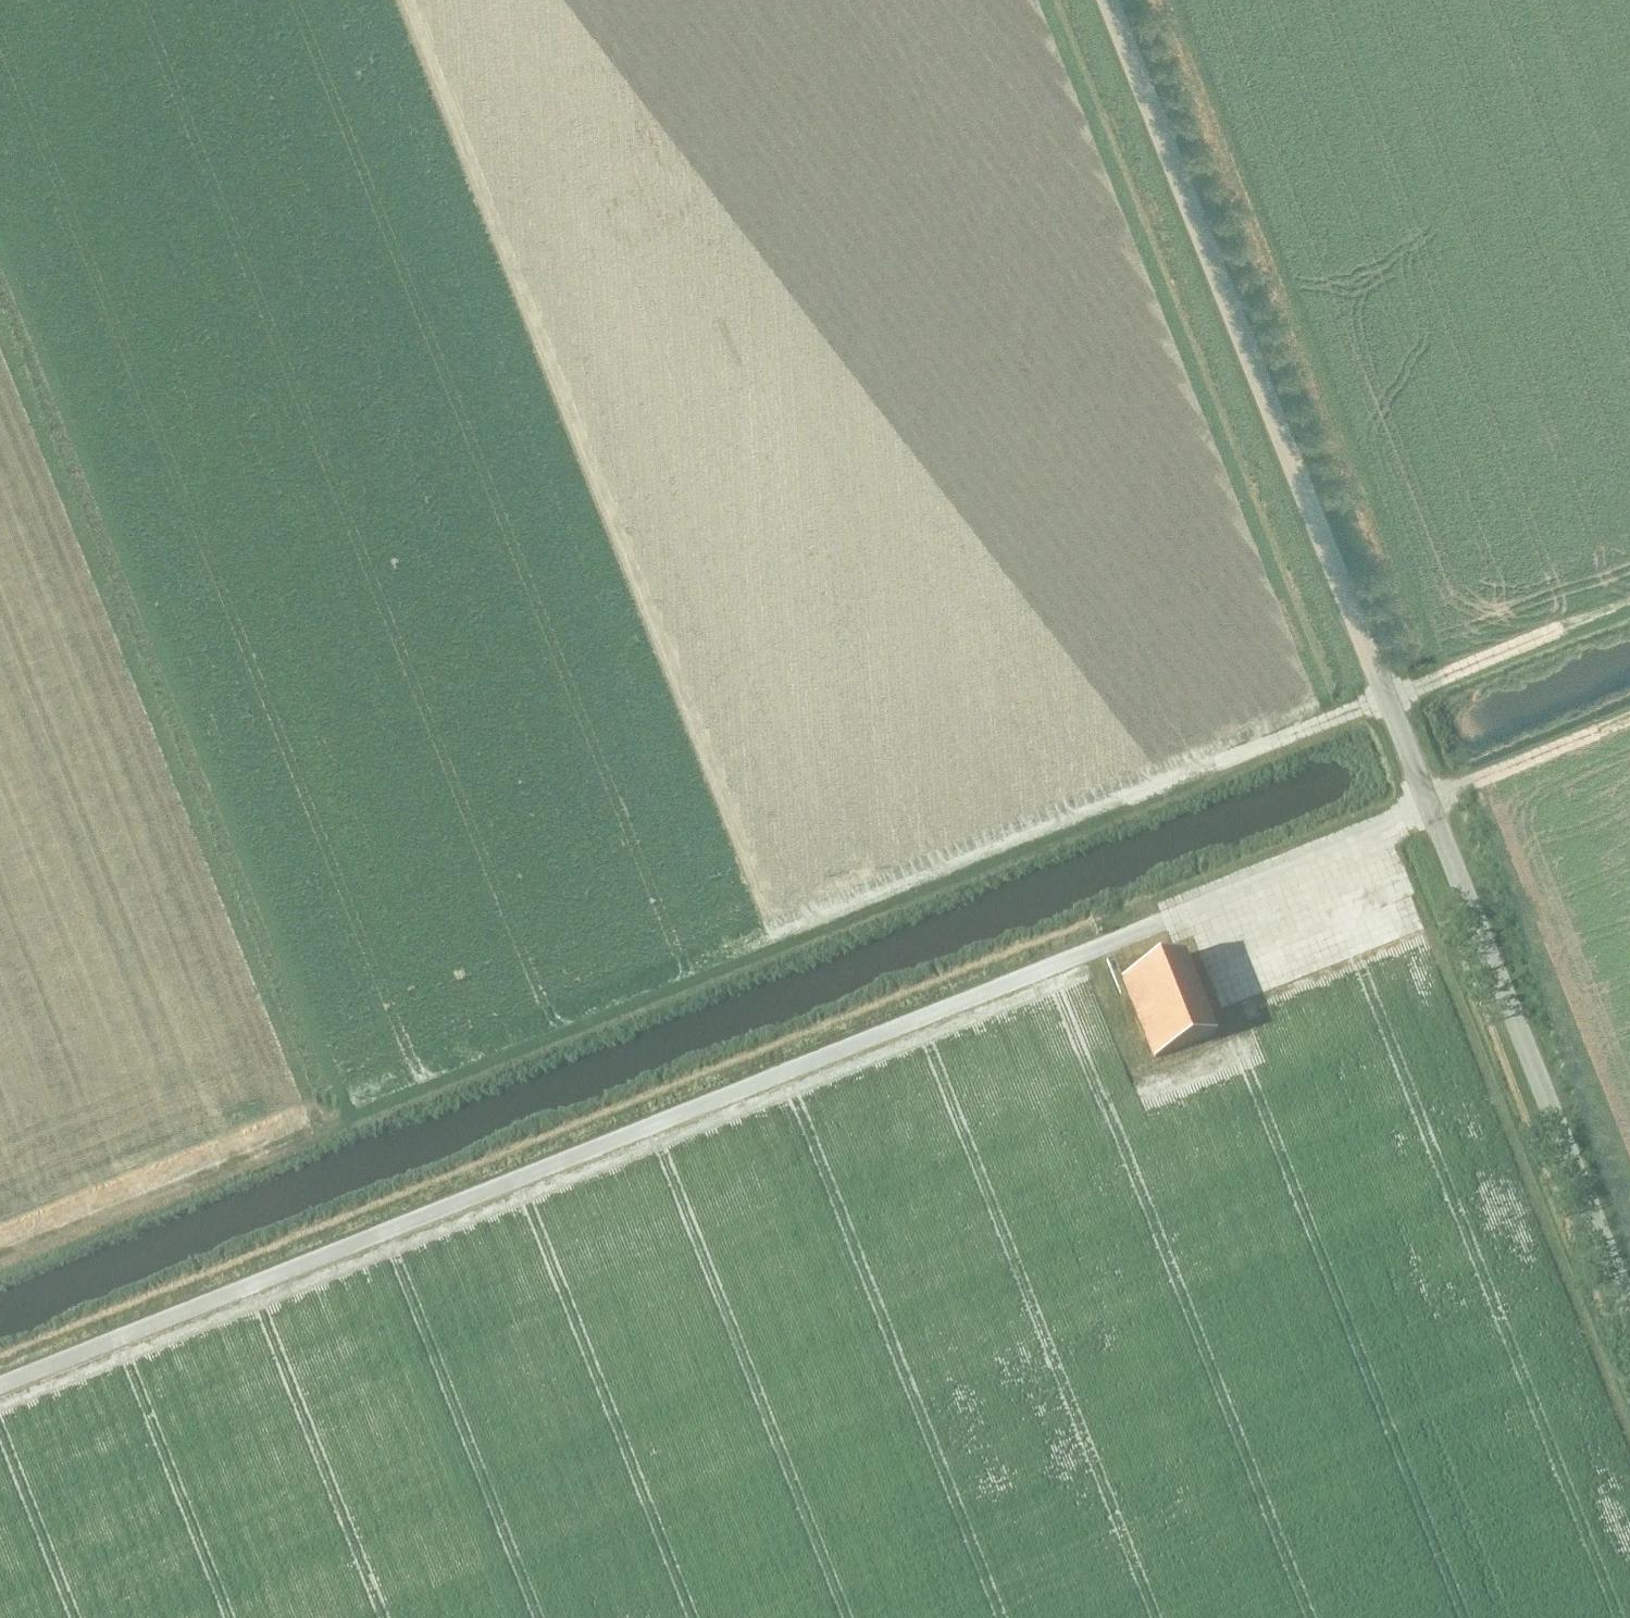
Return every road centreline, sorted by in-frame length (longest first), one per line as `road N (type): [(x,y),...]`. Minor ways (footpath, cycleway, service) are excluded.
road 1 (unclassified): [(1629,1307),(1109,0)]

